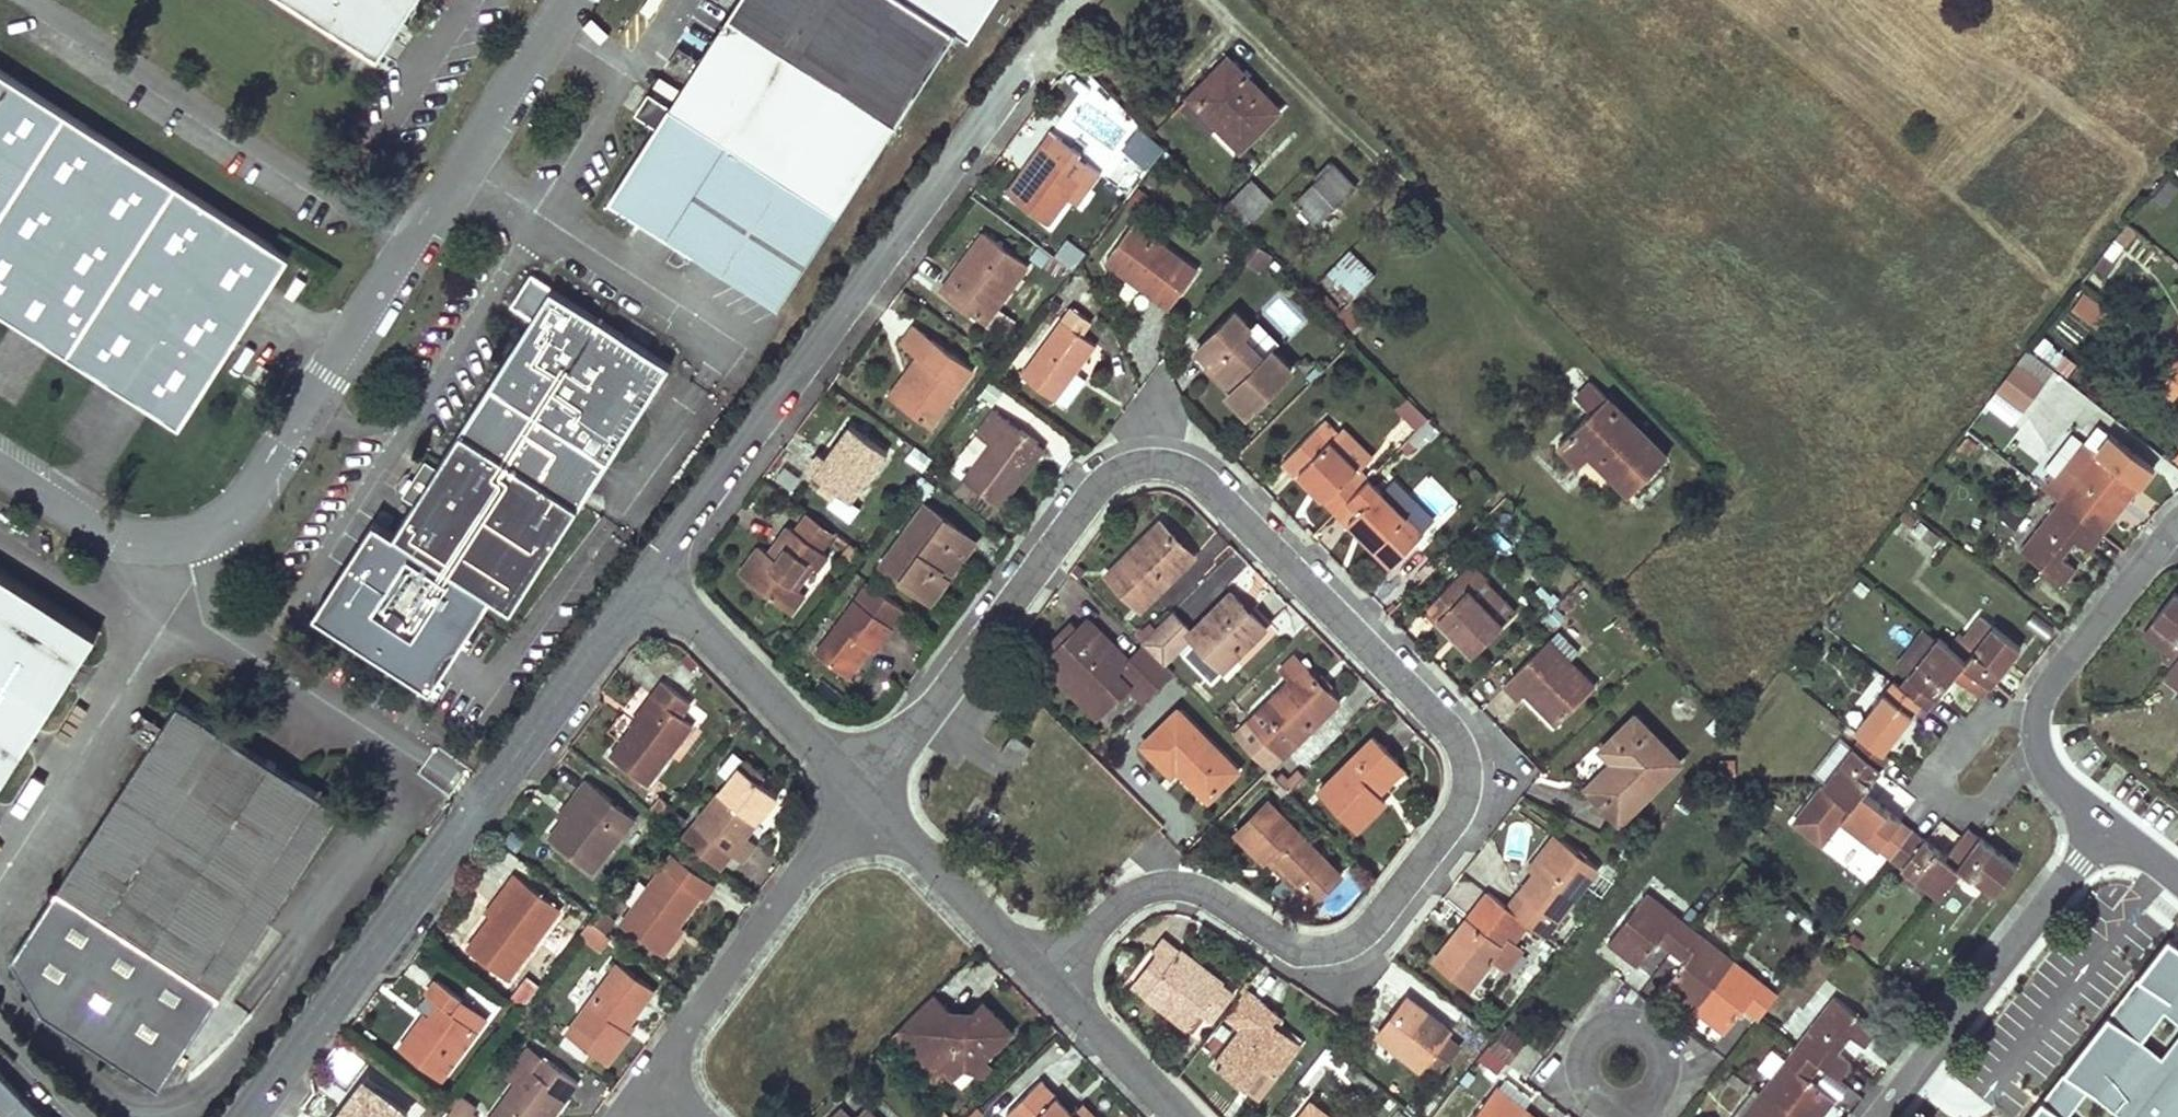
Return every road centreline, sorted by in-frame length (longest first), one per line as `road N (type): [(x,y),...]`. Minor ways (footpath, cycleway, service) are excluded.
road 1 (residential): [(1043,975),(1129,894),(1150,885),(1201,892),(1296,952),(1351,949),(1377,930),(1462,822),(1471,788),(1456,729),(1207,475),(1174,461),(1138,460),(1099,478),(861,792)]
road 2 (residential): [(648,574),(1078,0)]
road 3 (residential): [(648,574),(247,1116)]
road 4 (residential): [(0,463),(111,534),(194,539),(241,515),(408,243)]
road 5 (residential): [(2,0),(408,243)]
road 6 (residential): [(2111,828),(1883,1116)]
road 7 (residential): [(861,792),(655,1072)]
road 8 (residential): [(861,792),(648,574)]
road 9 (residential): [(2038,754),(1977,813),(1934,808),(1935,759),(1961,731),(1998,706),(2035,722)]
road 10 (residential): [(408,243),(563,0)]
road 11 (residential): [(1043,975),(861,792)]
road 12 (residential): [(2177,523),(2043,692),(2035,722)]
road 13 (residential): [(1182,1116),(1043,975)]

